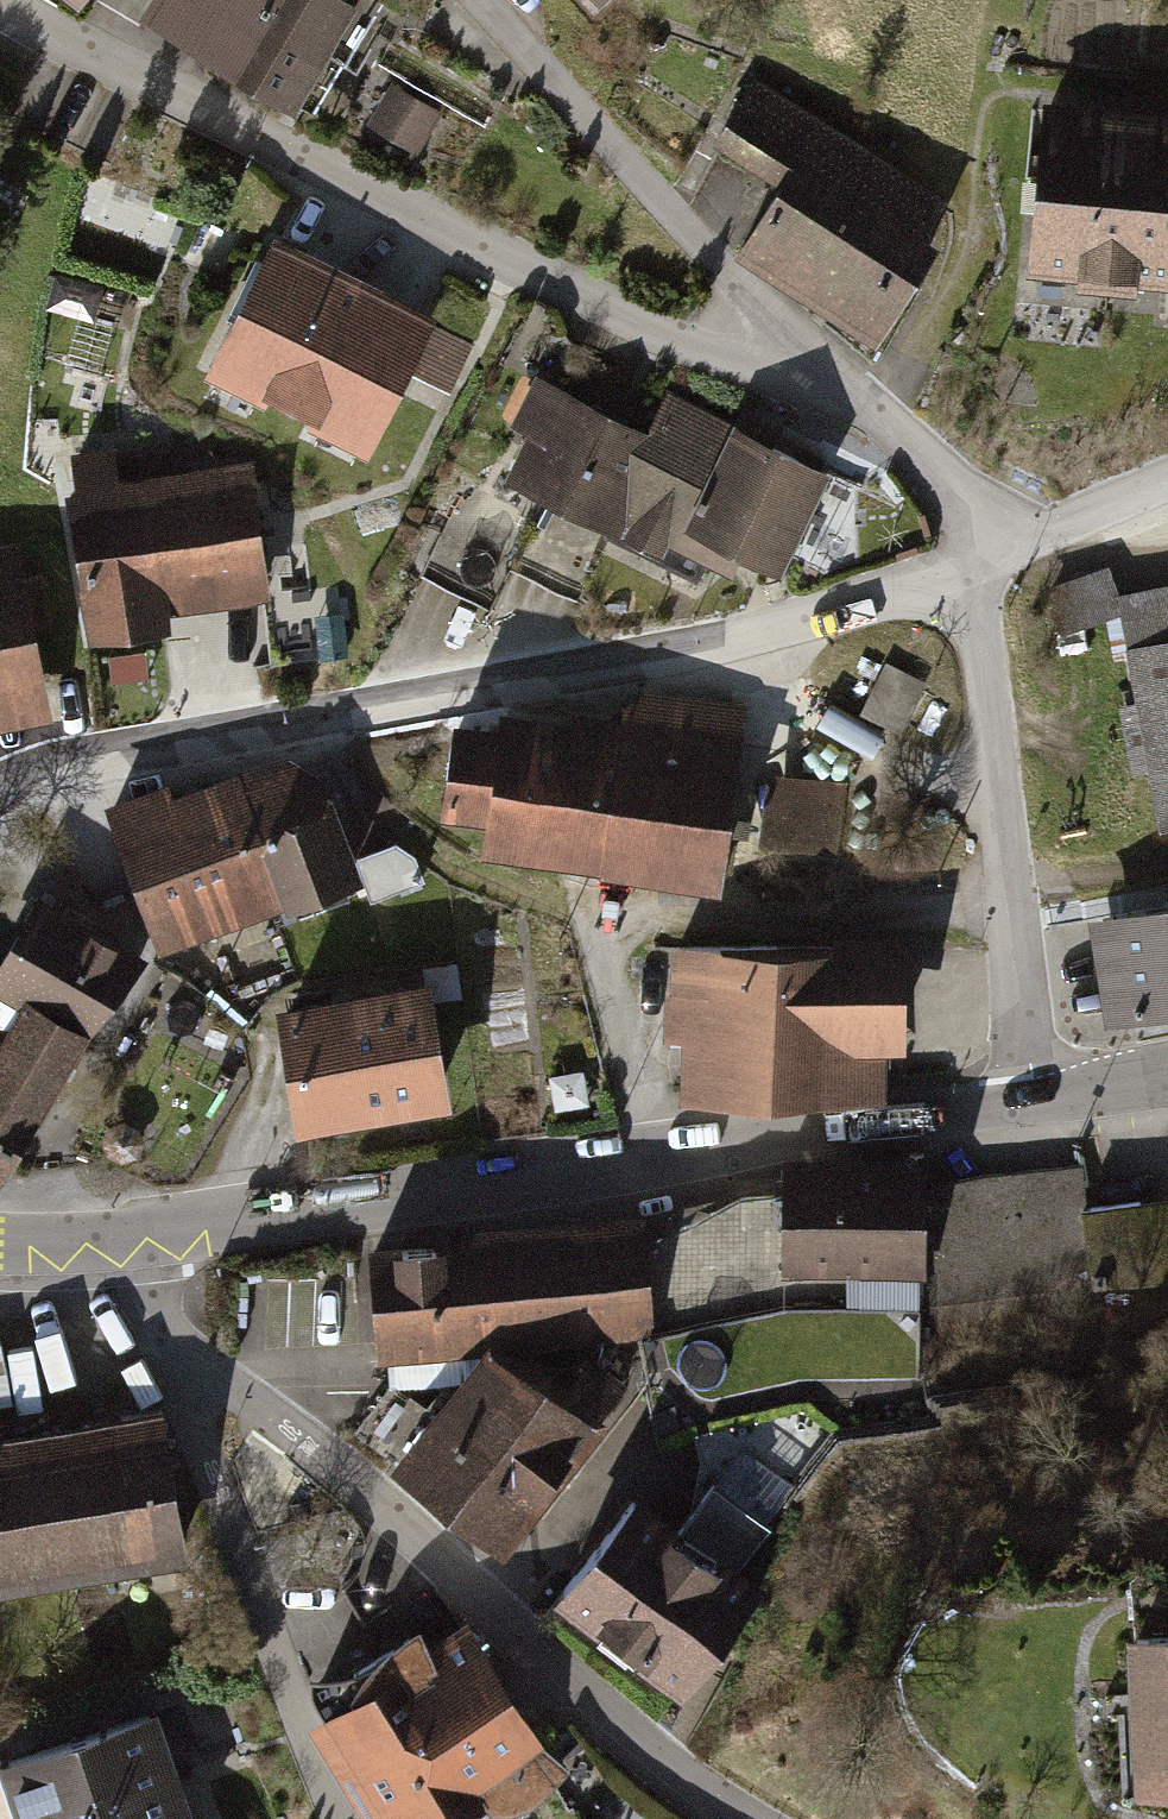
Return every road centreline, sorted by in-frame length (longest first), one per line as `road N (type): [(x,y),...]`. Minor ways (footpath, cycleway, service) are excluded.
road 1 (residential): [(975,564),(786,623),(100,756),(0,791)]
road 2 (tertiary): [(140,1242),(740,1144),(1035,1108)]
road 3 (residential): [(809,340),(771,366),(709,359),(464,241),(11,0)]
road 4 (residential): [(169,1340),(343,1473),(563,1677),(742,1818)]
road 5 (residential): [(1035,1108),(975,564)]
road 6 (residential): [(169,1340),(304,1738),(340,1818)]
road 7 (unclassified): [(477,0),(809,340)]
road 8 (residential): [(975,564),(939,479),(809,340)]
road 9 (unclassified): [(975,564),(1167,483)]
road 10 (tertiary): [(0,1245),(140,1242)]
road 11 (tertiary): [(1035,1108),(1167,1080)]

